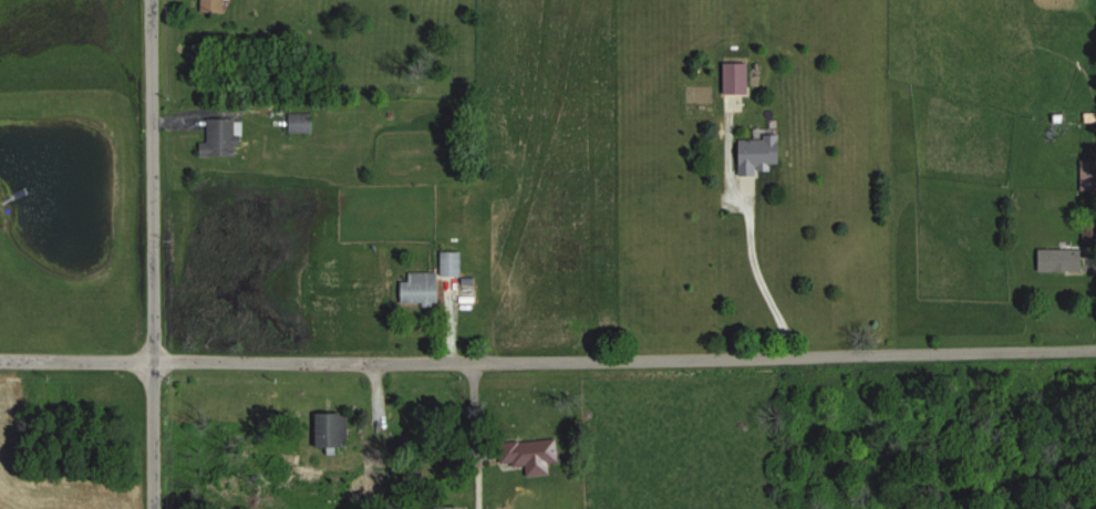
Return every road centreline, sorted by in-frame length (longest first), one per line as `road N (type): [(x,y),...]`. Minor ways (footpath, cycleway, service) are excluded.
road 1 (residential): [(1095,349),(413,363),(0,359)]
road 2 (residential): [(154,508),(151,0)]

